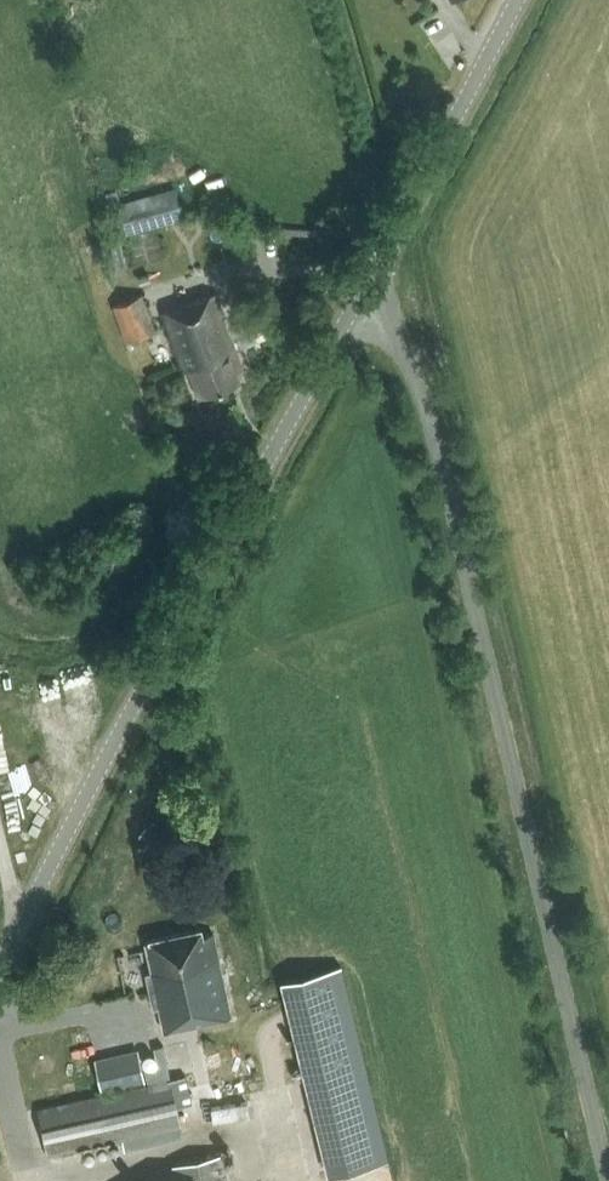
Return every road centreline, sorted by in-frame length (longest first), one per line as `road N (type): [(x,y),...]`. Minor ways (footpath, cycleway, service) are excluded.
road 1 (unclassified): [(608,1175),(431,410),(395,339),(355,304)]
road 2 (tertiary): [(0,965),(355,304)]
road 3 (tertiary): [(355,304),(518,0)]

